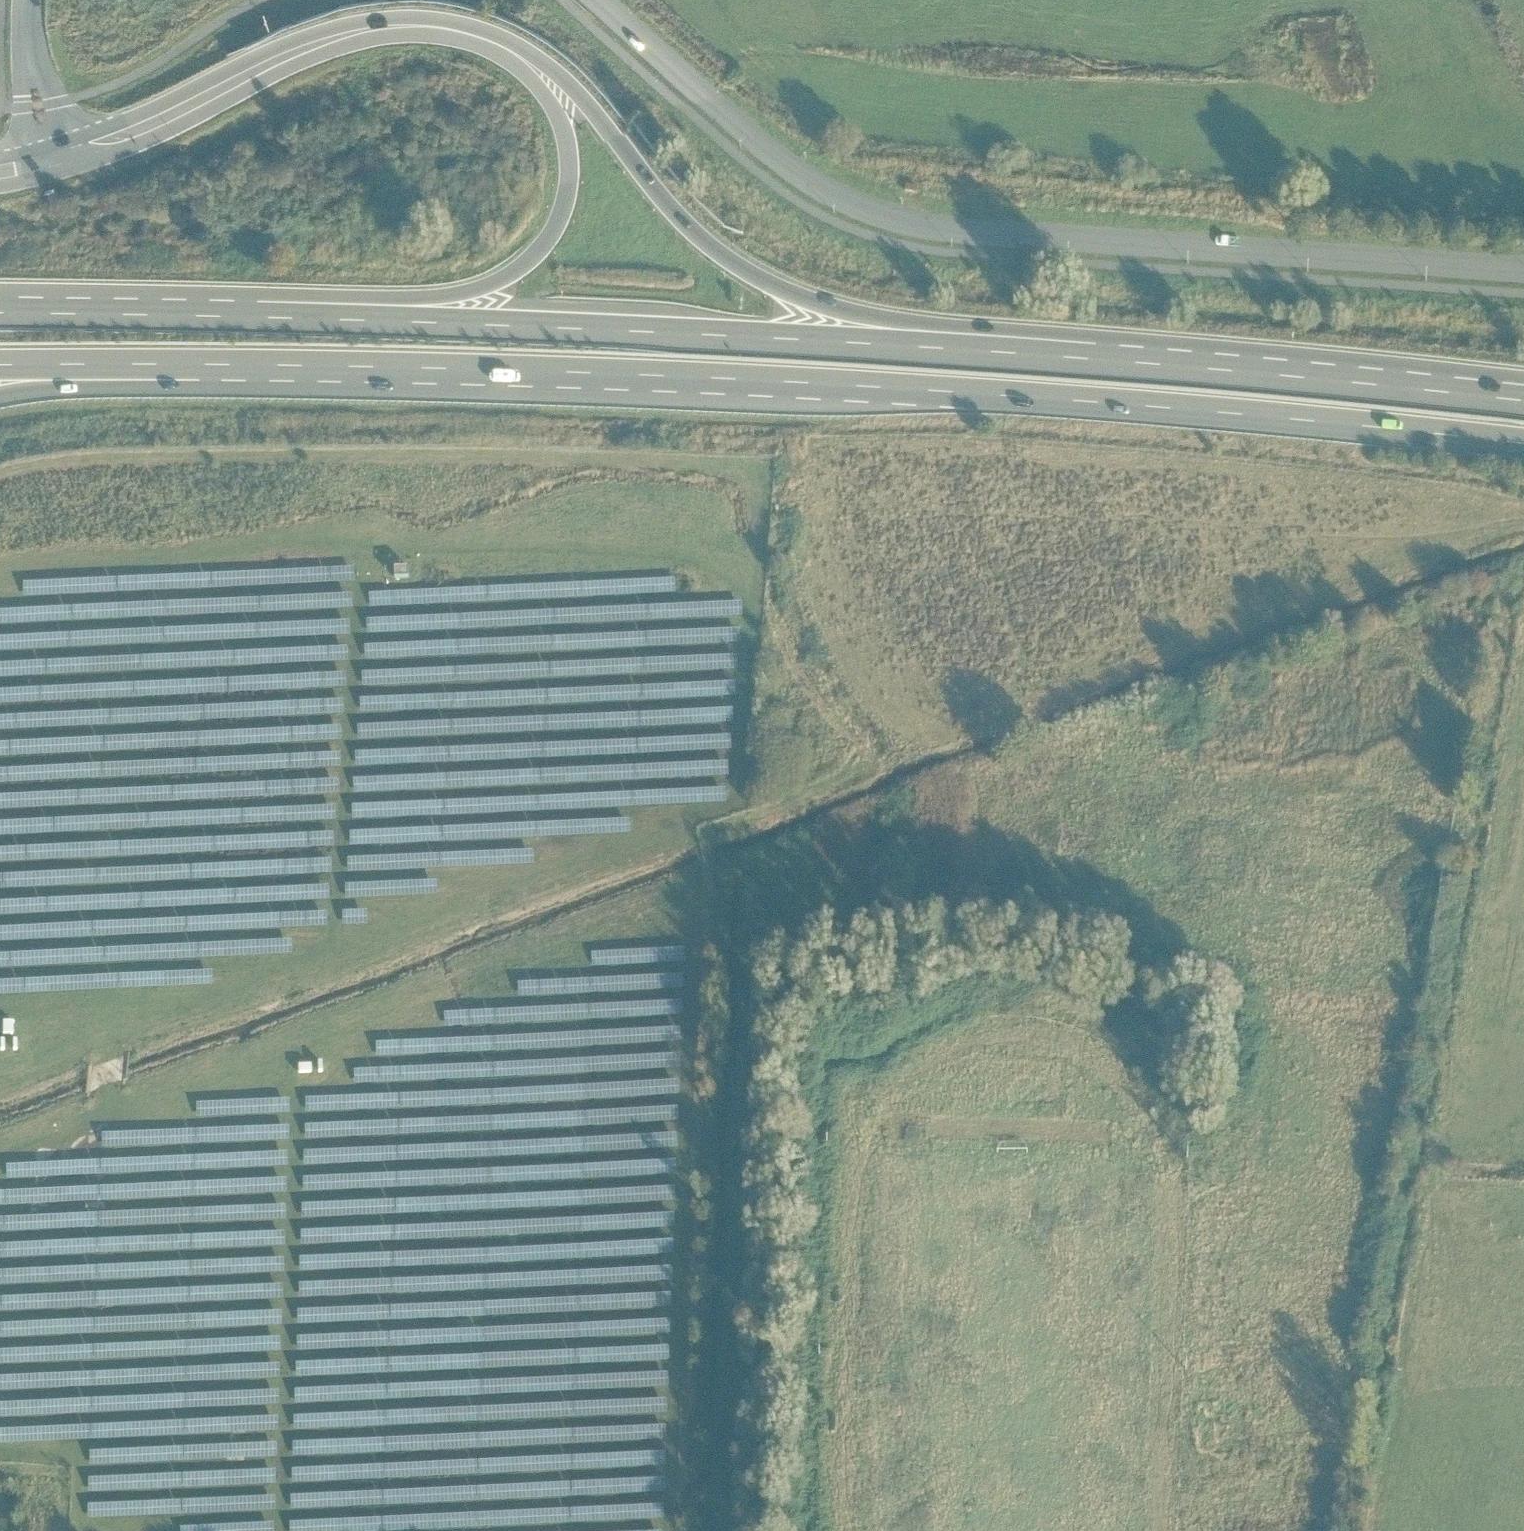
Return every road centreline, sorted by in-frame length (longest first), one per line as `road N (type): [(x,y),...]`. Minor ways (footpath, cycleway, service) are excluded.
road 1 (motorway): [(200,367),(855,389),(1201,411),(1523,446)]
road 2 (residential): [(603,0),(795,173),(882,217),(961,232),(1523,272)]
road 3 (motorway): [(1091,363),(258,320)]
road 4 (motorway): [(1091,363),(1060,336),(867,317),(816,305),(749,274),(691,229),(582,98),(545,73)]
road 5 (motorway): [(71,151),(149,122),(296,48),(377,24),(447,23),(504,45),(545,73)]
road 6 (motorway): [(545,73),(561,102),(572,174),(560,228),(529,266),(481,295),(298,297),(258,320)]
road 7 (motorway): [(1523,405),(1091,363)]
road 8 (track): [(0,572),(39,562),(366,534)]
road 9 (motorway): [(258,320),(0,317)]
road 10 (motorway): [(0,396),(160,389),(200,367)]
road 11 (motorway): [(0,370),(200,367)]

